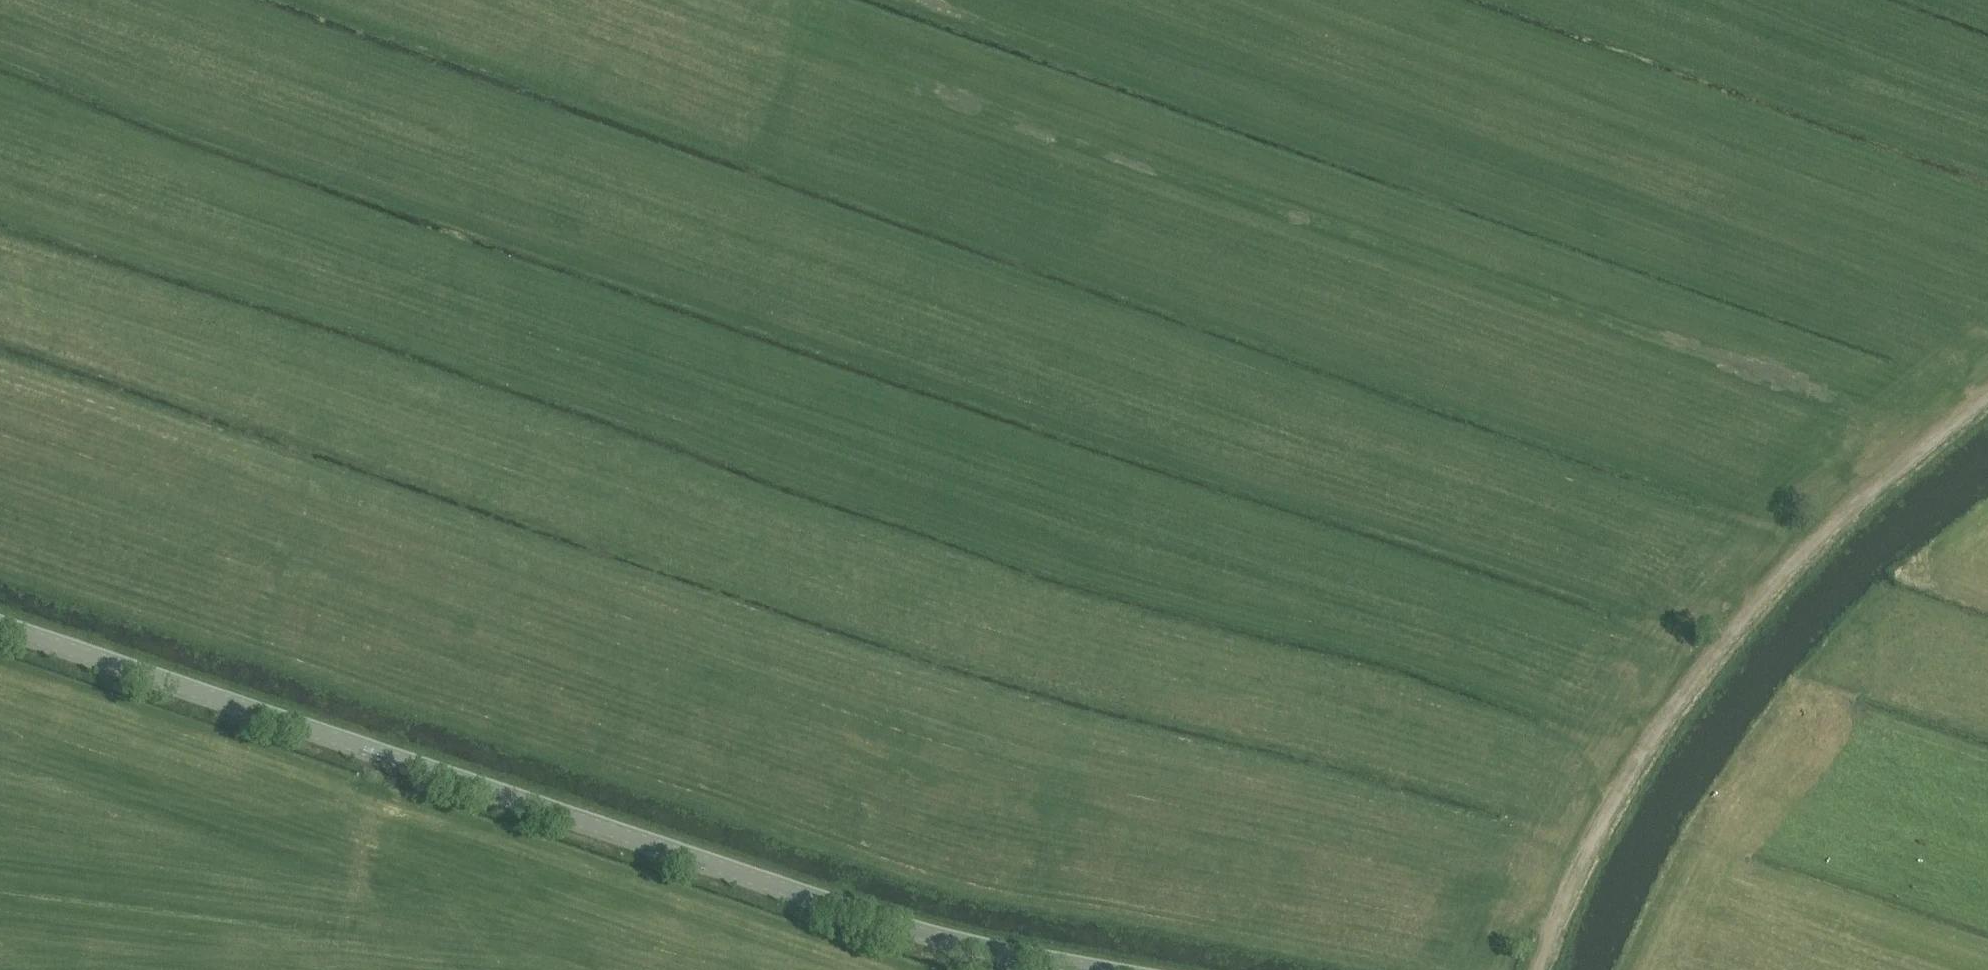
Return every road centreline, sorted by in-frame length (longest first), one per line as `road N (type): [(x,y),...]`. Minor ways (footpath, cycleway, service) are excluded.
road 1 (unclassified): [(1109,969),(916,929),(0,624)]
road 2 (track): [(1537,969),(1618,780),(1765,572),(1987,384)]

